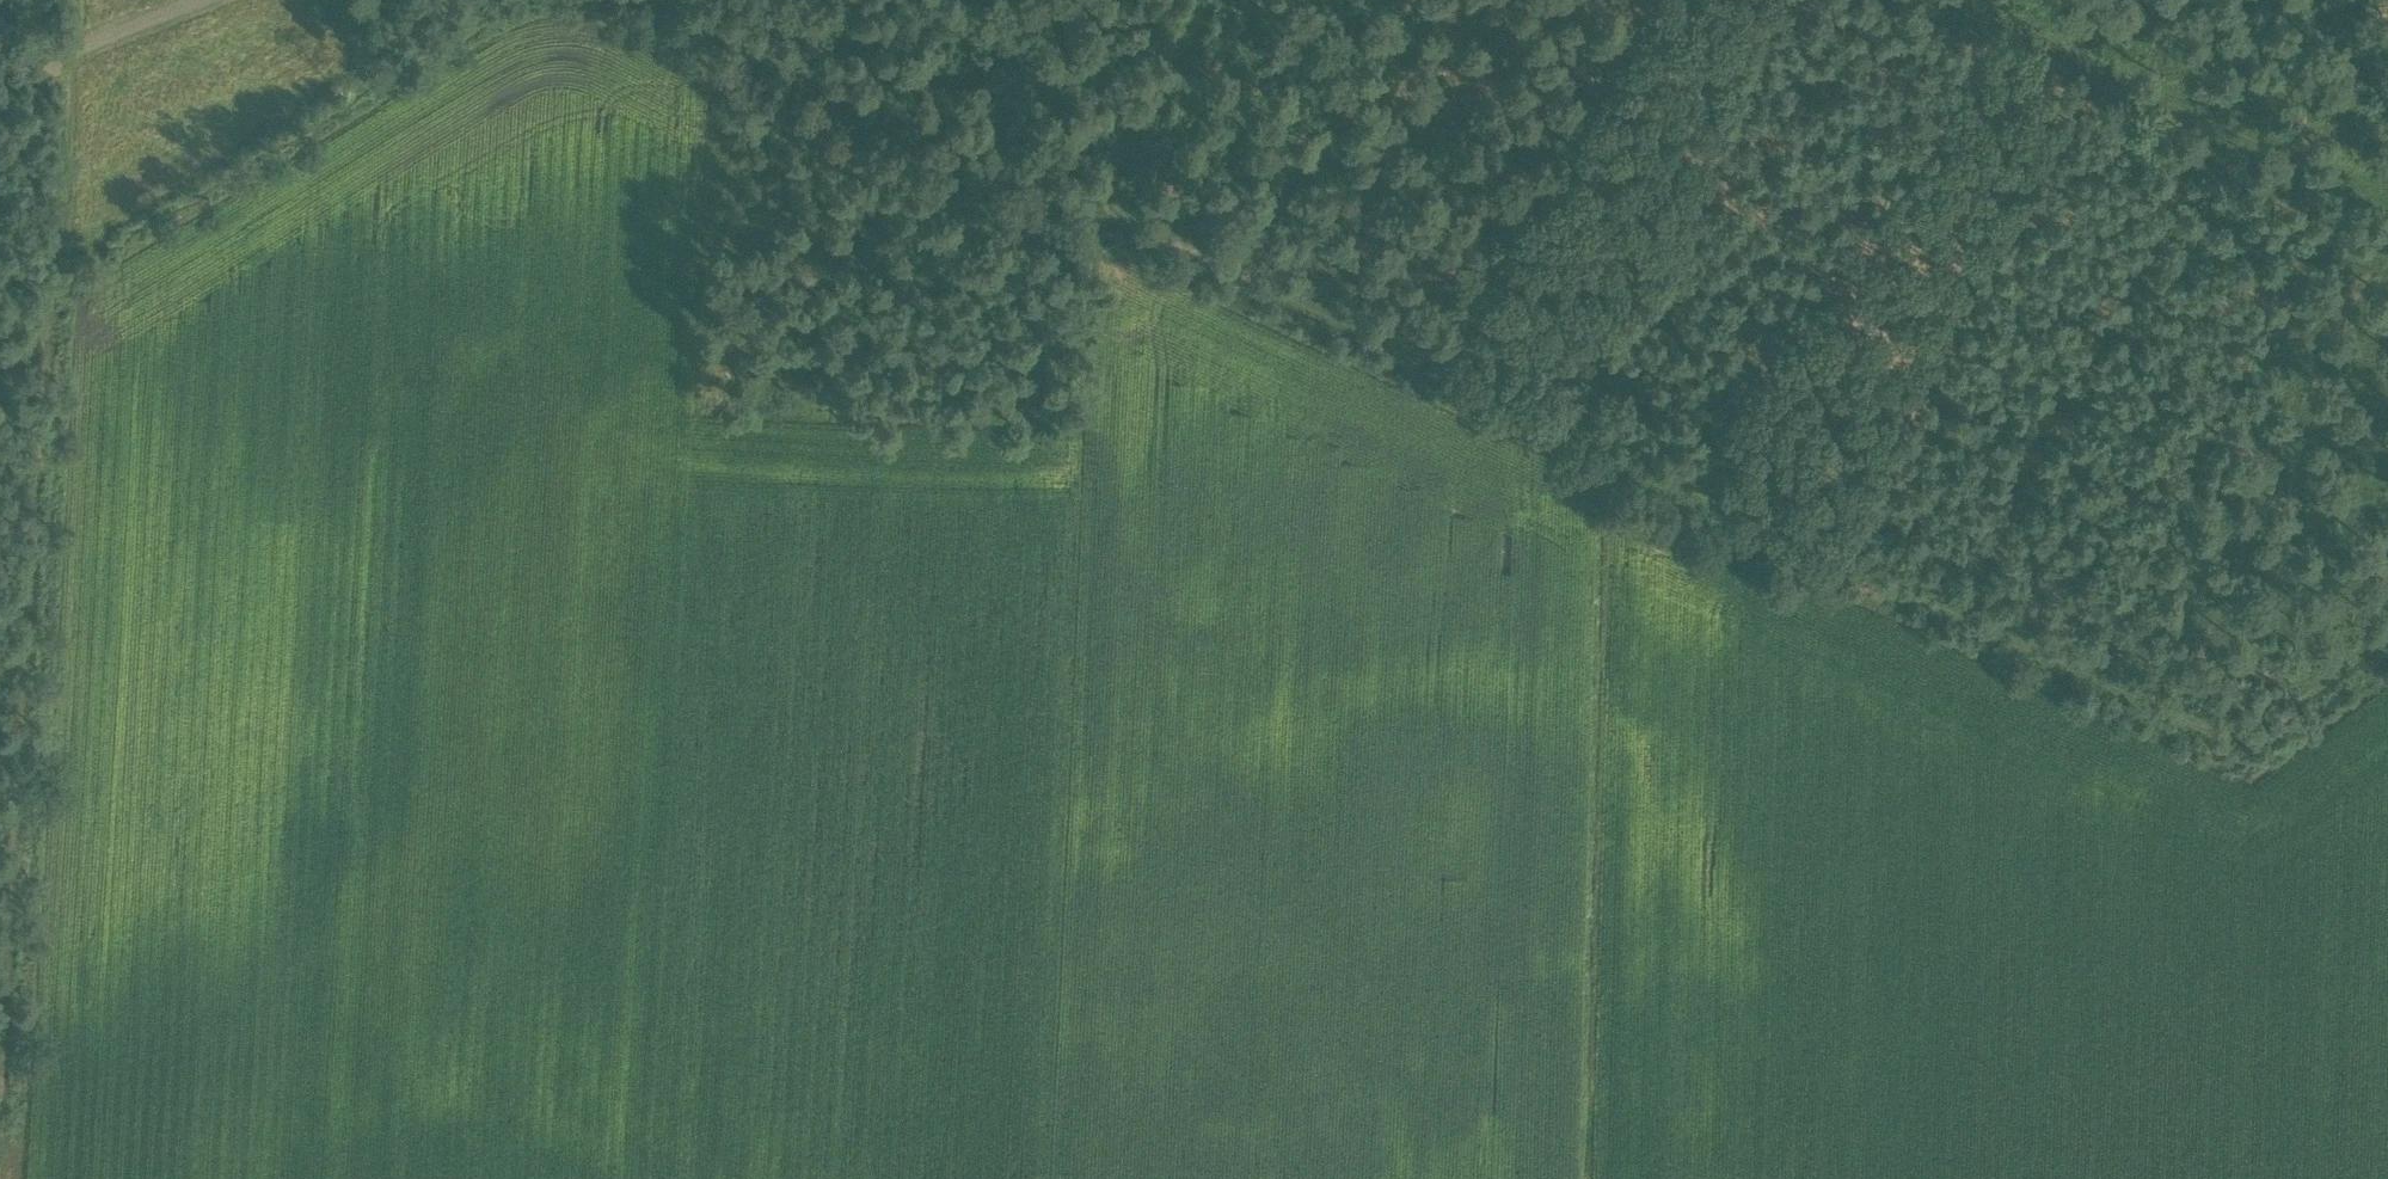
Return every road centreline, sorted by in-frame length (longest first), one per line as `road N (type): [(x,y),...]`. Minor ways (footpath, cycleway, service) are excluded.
road 1 (track): [(305,0),(379,192),(630,213)]
road 2 (track): [(0,68),(161,0)]

